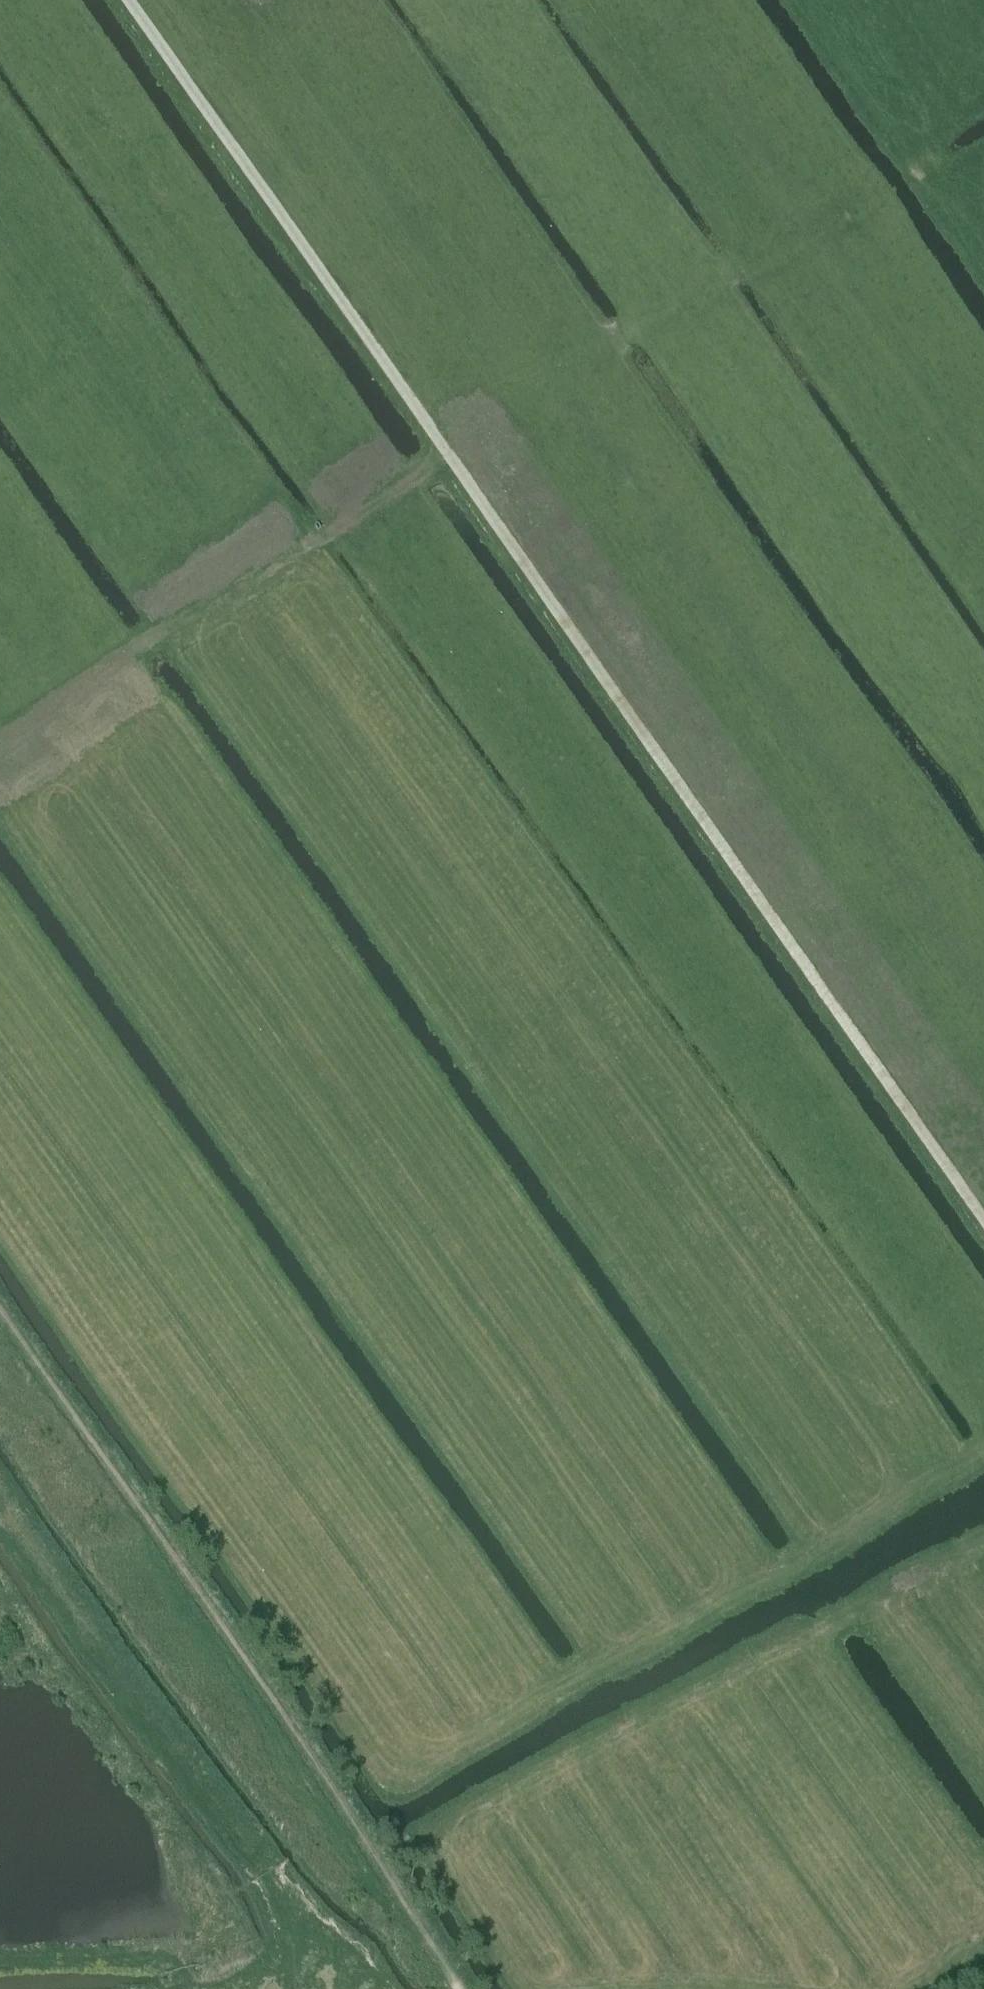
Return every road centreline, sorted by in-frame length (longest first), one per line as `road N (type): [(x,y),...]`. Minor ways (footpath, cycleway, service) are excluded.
road 1 (track): [(123,0),(983,1219)]
road 2 (track): [(458,1988),(179,1561),(0,1307)]
road 3 (track): [(0,1496),(267,1872),(317,1962),(318,1988)]

